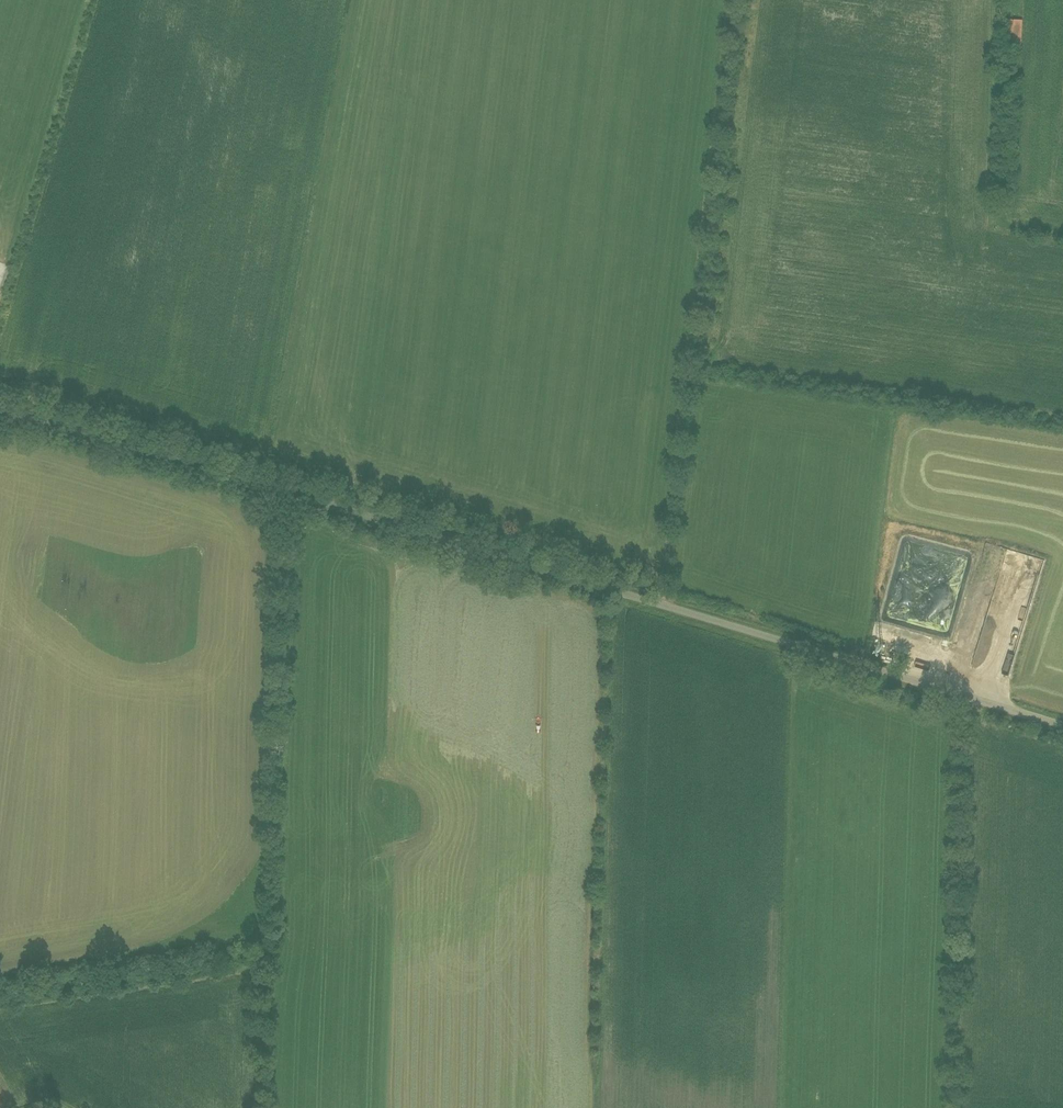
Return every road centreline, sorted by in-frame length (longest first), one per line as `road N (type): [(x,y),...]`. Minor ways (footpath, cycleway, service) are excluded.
road 1 (unclassified): [(1062,719),(627,585),(134,447),(0,419)]

